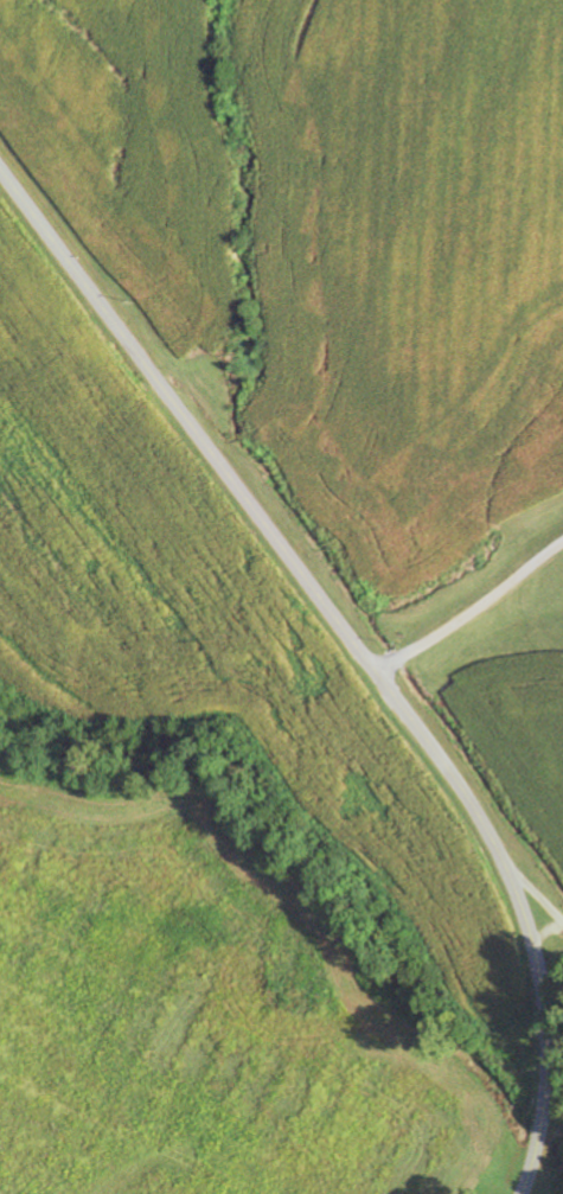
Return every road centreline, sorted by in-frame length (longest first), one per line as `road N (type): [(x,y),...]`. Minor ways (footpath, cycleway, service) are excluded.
road 1 (secondary): [(524,1193),(546,1097),(548,1033),(526,918),(493,839),(442,755),(0,164)]
road 2 (residential): [(335,612),(562,505)]

